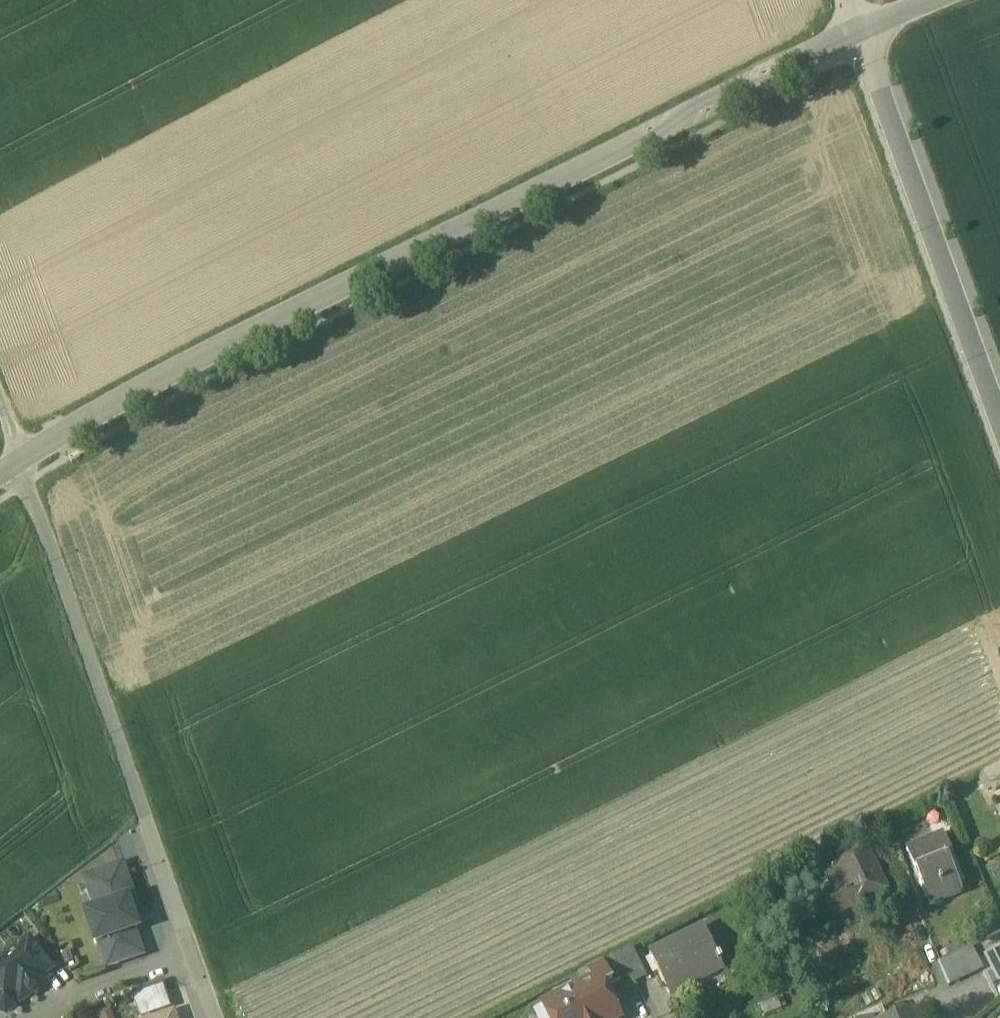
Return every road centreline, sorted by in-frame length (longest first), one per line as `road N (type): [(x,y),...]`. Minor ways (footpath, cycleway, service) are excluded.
road 1 (tertiary): [(23,461),(258,332),(858,33)]
road 2 (residential): [(192,953),(23,461)]
road 3 (tertiary): [(858,33),(999,413)]
road 4 (residential): [(44,1017),(192,953)]

